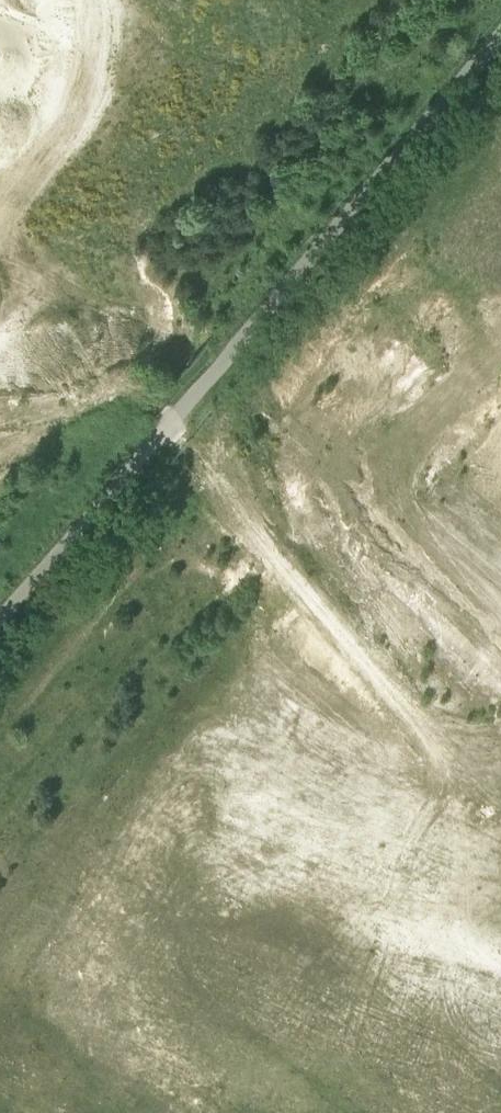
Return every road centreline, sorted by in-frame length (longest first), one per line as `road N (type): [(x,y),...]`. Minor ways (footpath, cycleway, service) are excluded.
road 1 (unclassified): [(0,625),(500,29)]

